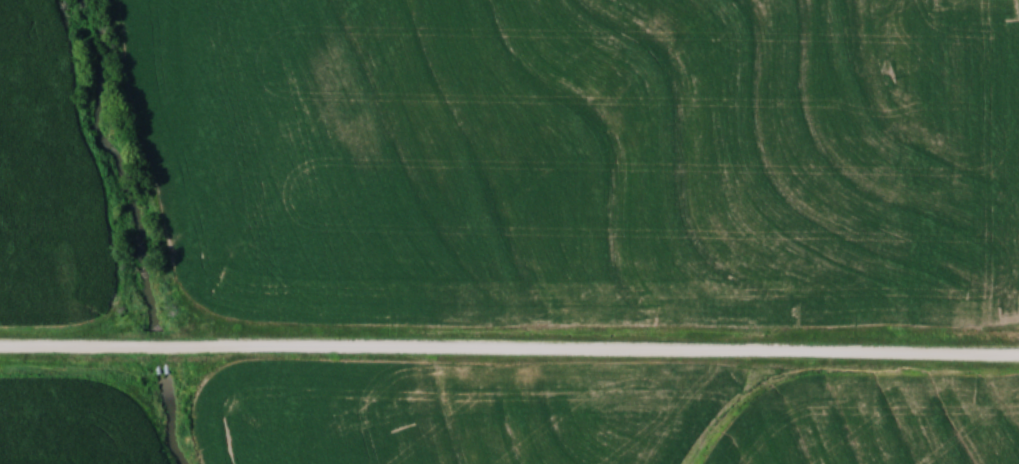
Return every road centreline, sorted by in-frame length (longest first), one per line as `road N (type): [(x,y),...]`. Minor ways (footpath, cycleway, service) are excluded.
road 1 (residential): [(1018,355),(0,350)]

